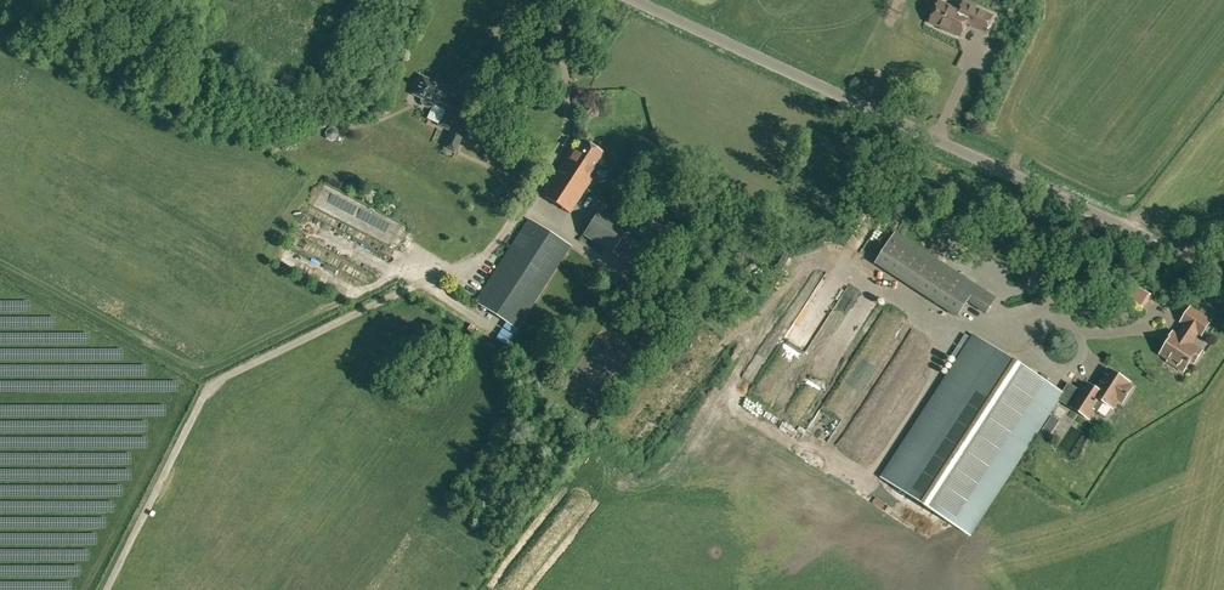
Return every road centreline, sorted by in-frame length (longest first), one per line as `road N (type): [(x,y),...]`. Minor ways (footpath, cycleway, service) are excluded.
road 1 (unclassified): [(1182,252),(641,0)]
road 2 (track): [(105,589),(211,386),(425,283)]

